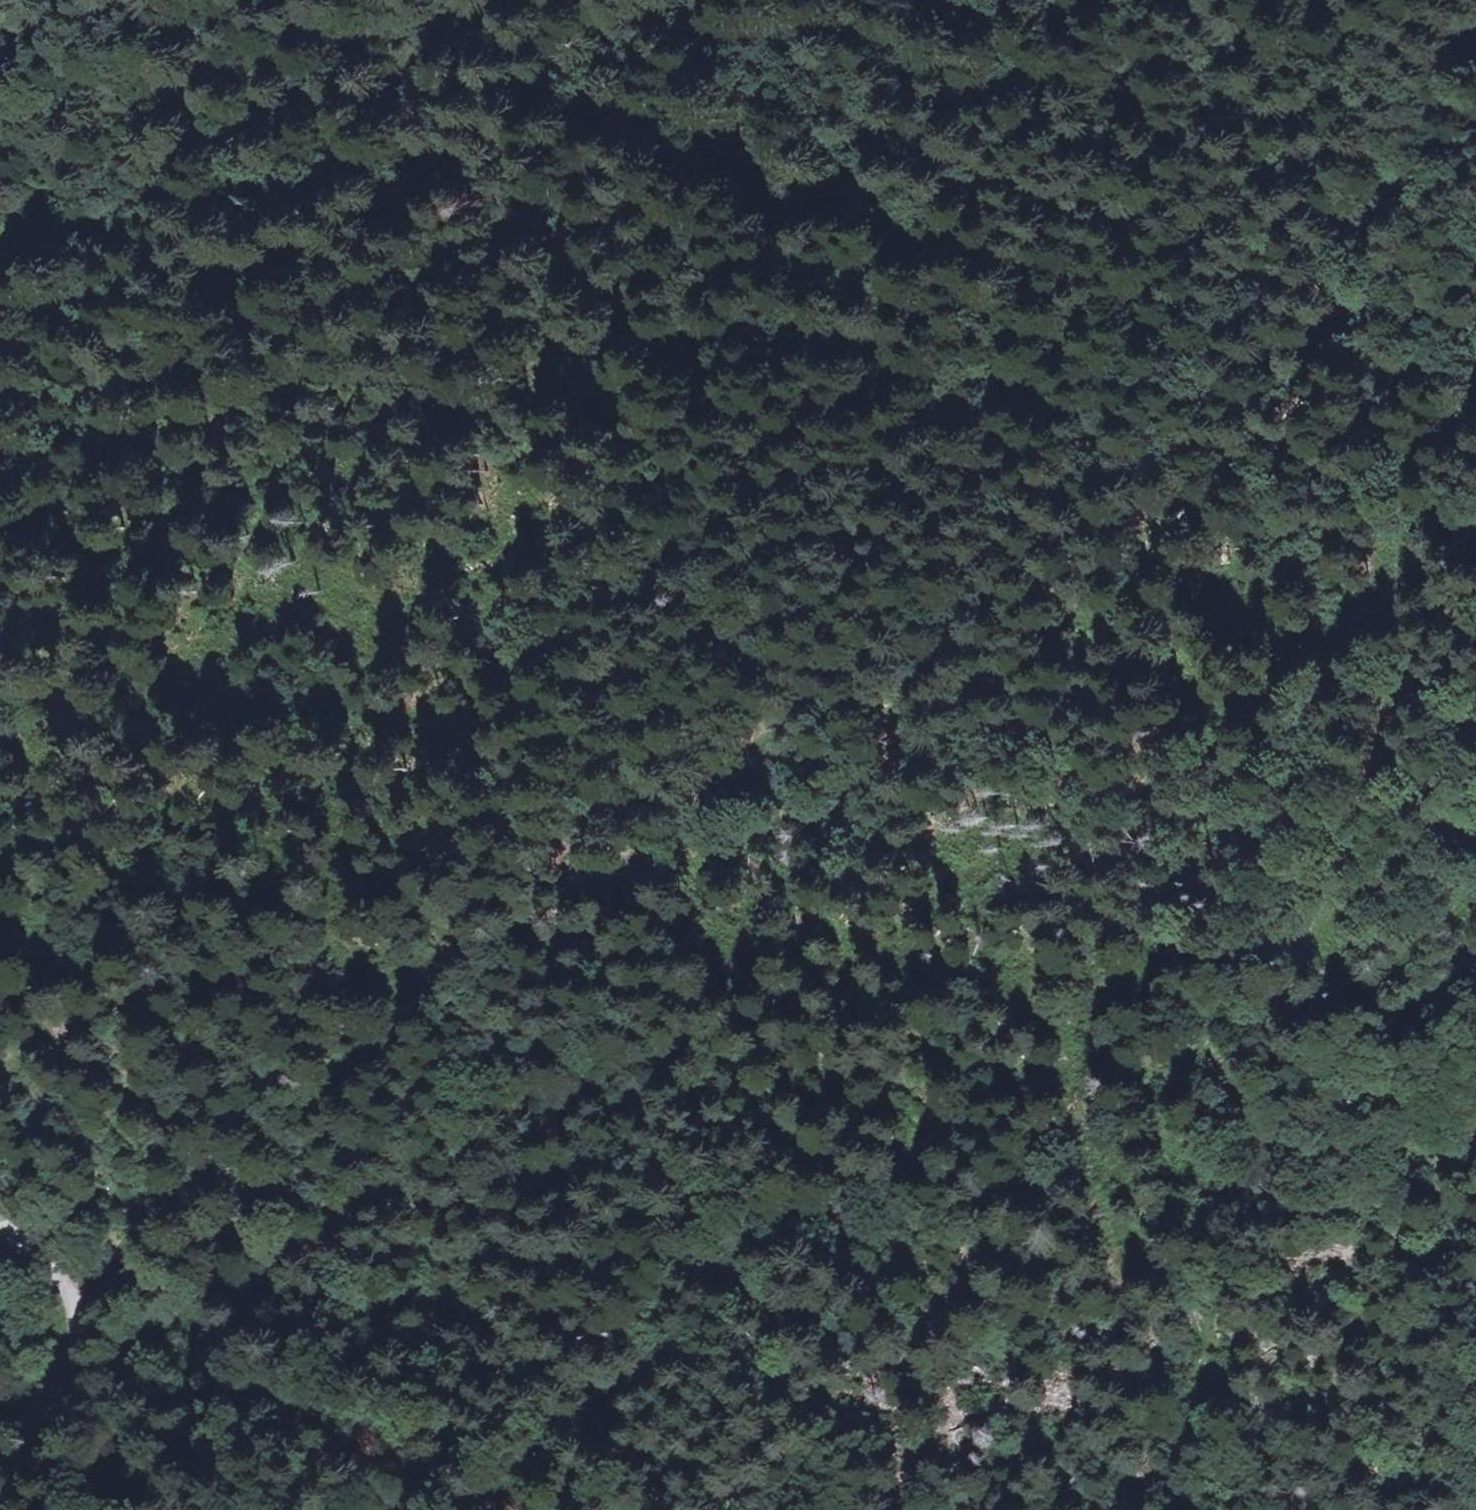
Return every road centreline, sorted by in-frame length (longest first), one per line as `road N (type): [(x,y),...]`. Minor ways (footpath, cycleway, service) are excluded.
road 1 (track): [(1187,1509),(1201,1464),(1193,1303),(1214,1209),(1293,1123),(1475,875)]
road 2 (unclassified): [(0,1430),(39,1398),(56,1310),(39,1256),(0,1215)]

